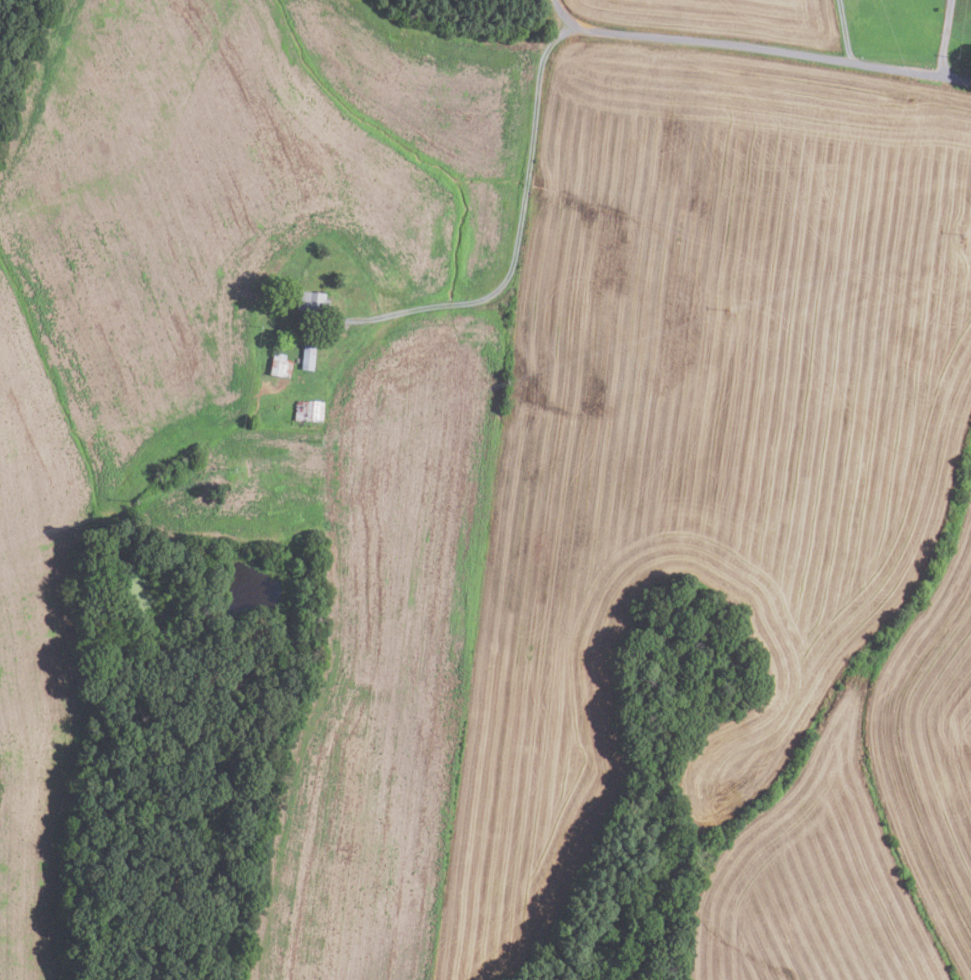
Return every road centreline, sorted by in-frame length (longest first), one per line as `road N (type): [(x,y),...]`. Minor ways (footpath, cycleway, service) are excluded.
road 1 (residential): [(970,80),(585,26)]

